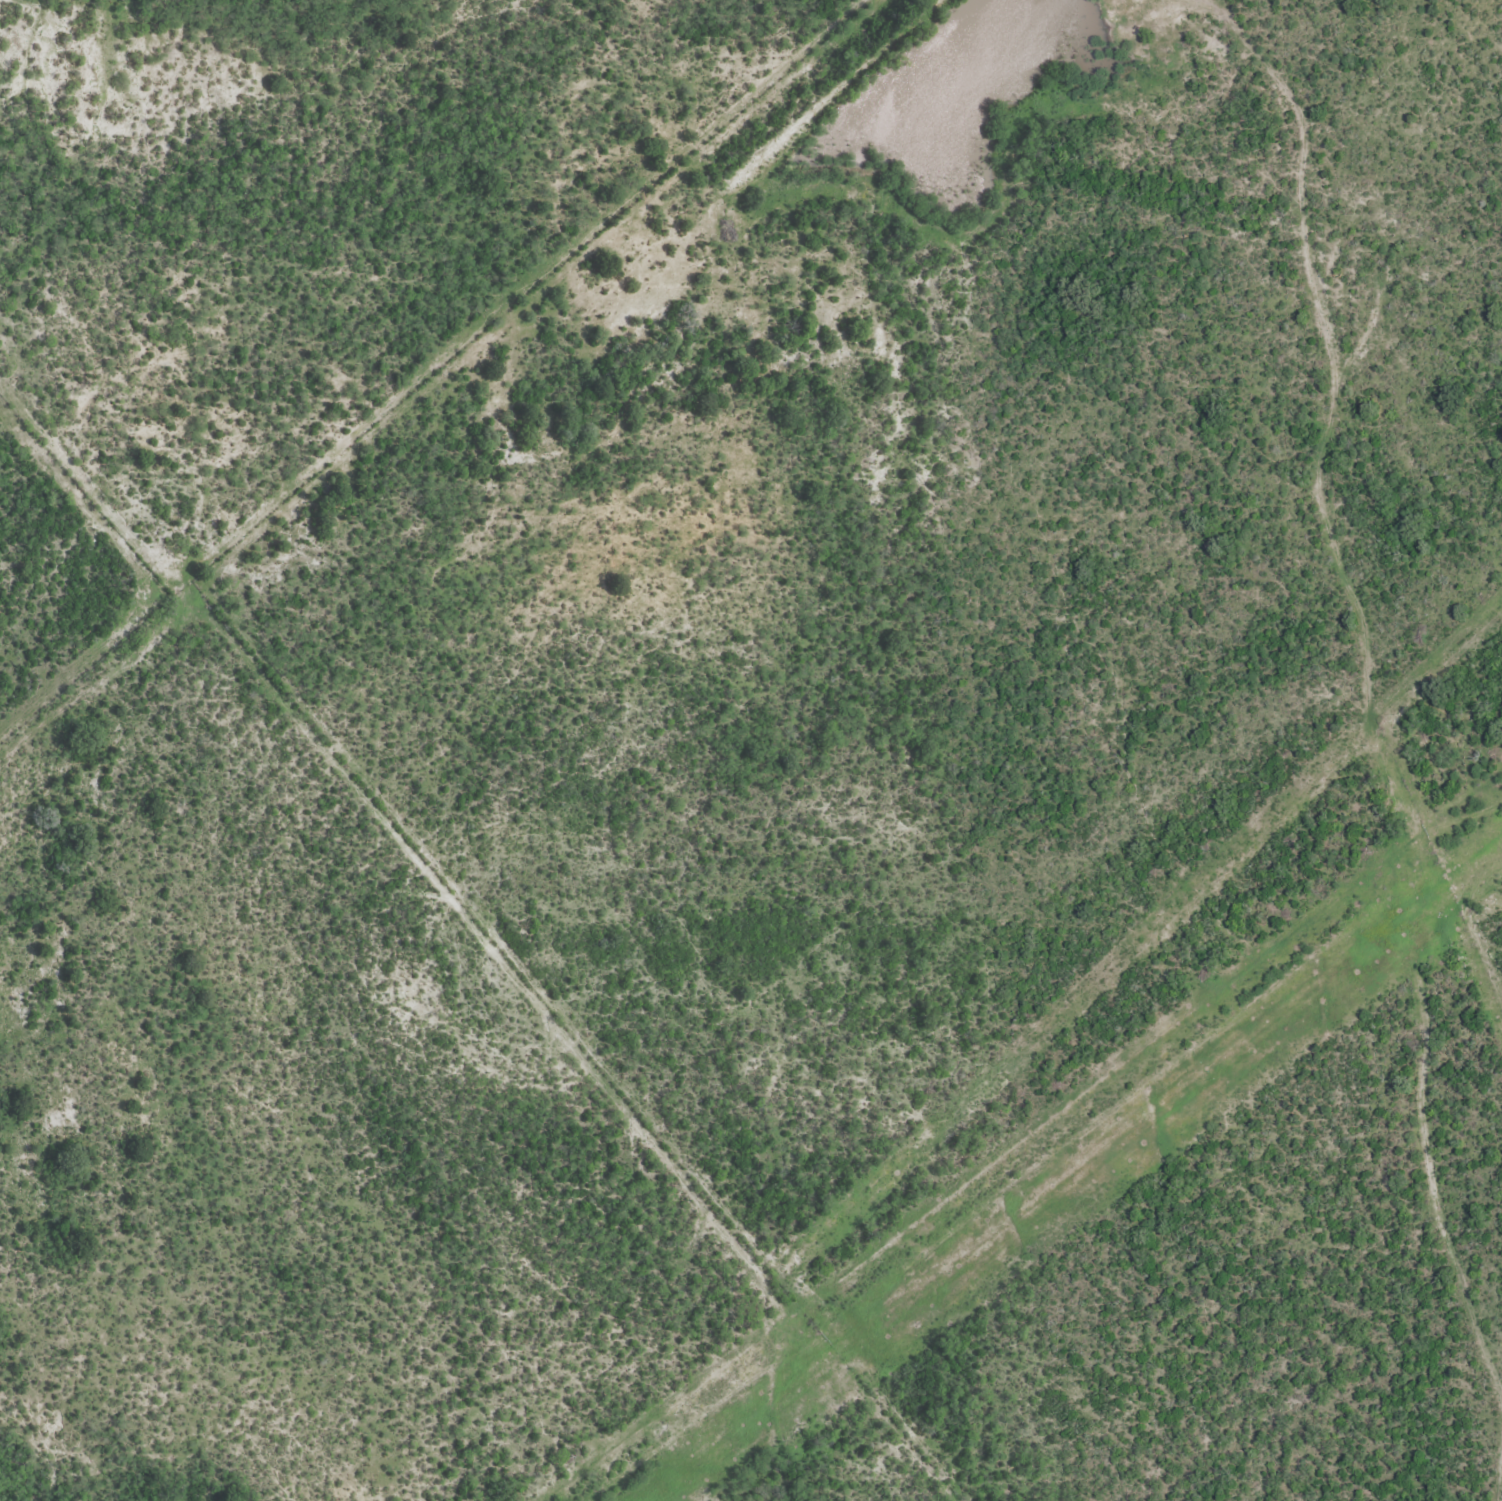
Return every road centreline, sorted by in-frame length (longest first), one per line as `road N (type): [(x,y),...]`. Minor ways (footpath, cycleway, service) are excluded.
road 1 (residential): [(1153,25),(1270,84),(1333,157),(1357,259),(1372,722),(1415,917)]
road 2 (residential): [(1494,1500),(1415,1078),(1415,917),(1501,803)]

